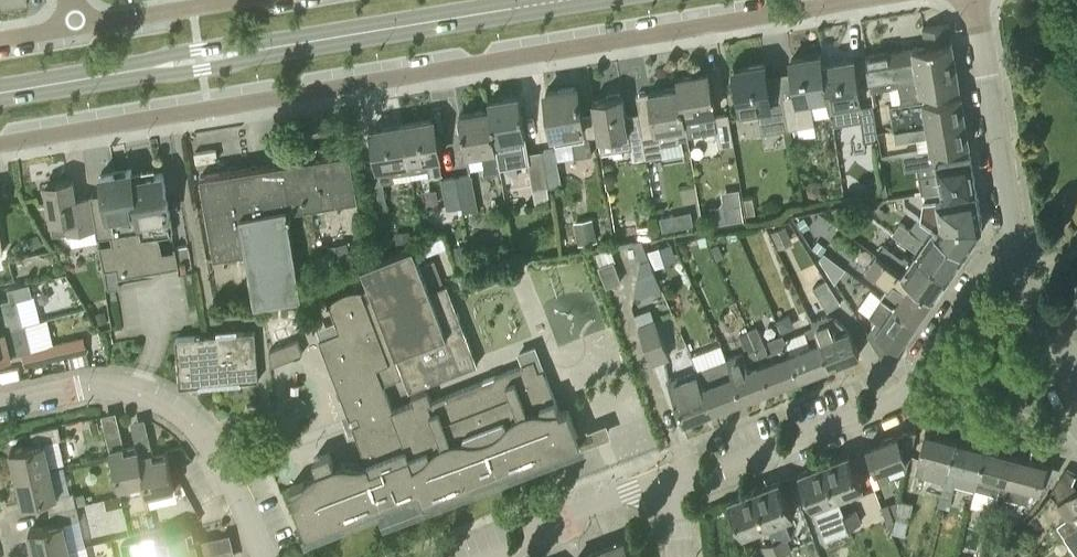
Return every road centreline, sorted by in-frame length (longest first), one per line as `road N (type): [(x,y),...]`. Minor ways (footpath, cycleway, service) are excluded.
road 1 (residential): [(0,142),(831,0)]
road 2 (tertiary): [(0,91),(559,0)]
road 3 (residential): [(265,556),(218,457),(164,402),(101,385),(0,406)]
road 4 (residential): [(1013,242),(971,0)]
road 5 (unclassified): [(674,476),(719,470),(905,397)]
road 6 (residential): [(492,556),(544,535),(559,515),(674,476)]
road 7 (residential): [(905,397),(1013,242)]
road 8 (residential): [(251,0),(77,30)]
road 9 (residential): [(1076,440),(905,397)]
road 10 (residential): [(1072,408),(1013,242)]

